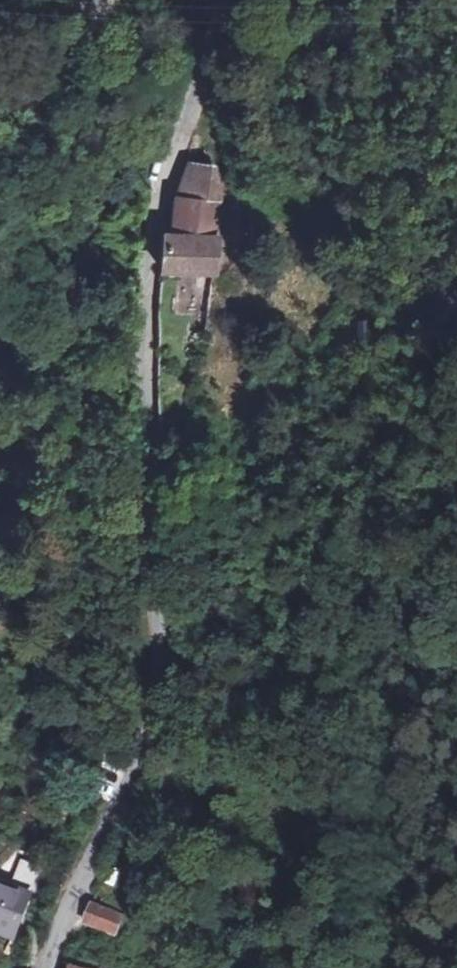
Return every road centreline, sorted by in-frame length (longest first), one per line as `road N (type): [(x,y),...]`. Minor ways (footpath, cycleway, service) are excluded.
road 1 (residential): [(54,967),(80,873),(144,734),(159,629),(140,449),(145,315),(160,190),(208,76),(226,0)]
road 2 (residential): [(0,104),(90,0)]

